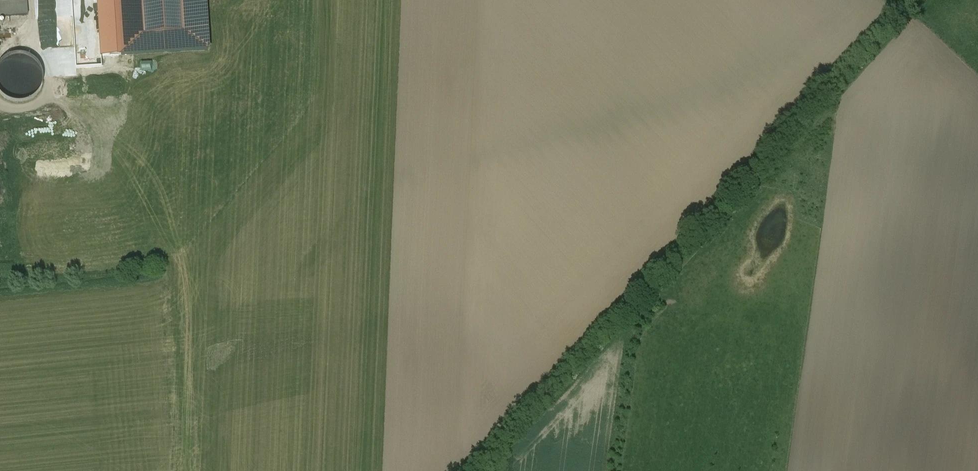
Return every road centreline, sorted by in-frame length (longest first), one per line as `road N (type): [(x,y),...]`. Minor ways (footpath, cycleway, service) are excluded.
road 1 (track): [(32,0),(52,87),(141,196),(170,255),(190,470)]

